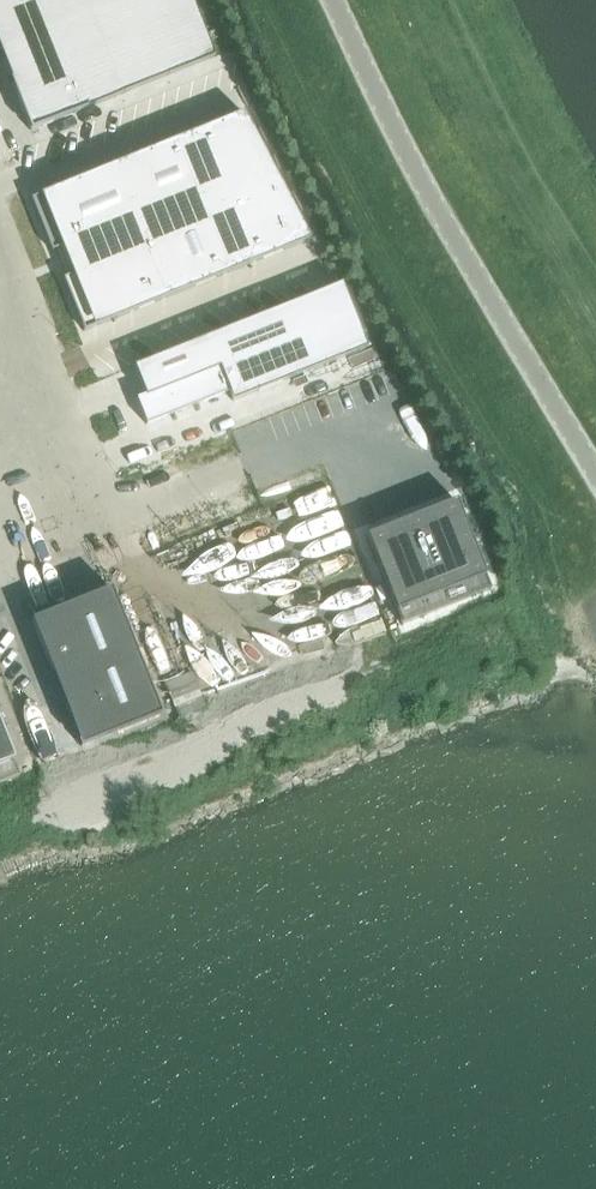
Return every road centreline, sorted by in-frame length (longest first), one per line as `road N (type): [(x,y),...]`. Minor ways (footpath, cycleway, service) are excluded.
road 1 (tertiary): [(595,473),(463,254),(337,0)]

